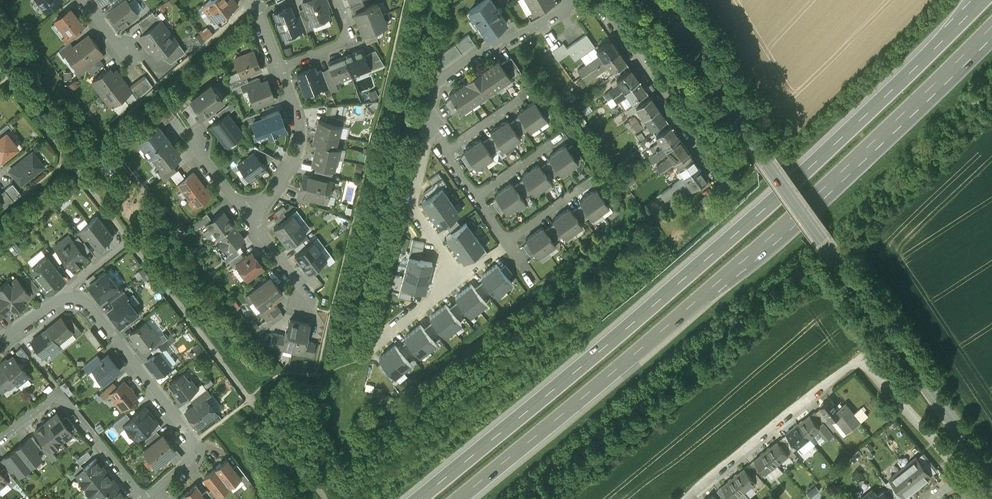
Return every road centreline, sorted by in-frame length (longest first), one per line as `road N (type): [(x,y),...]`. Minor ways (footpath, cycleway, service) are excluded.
road 1 (motorway): [(983,0),(738,234),(420,498)]
road 2 (motorway): [(460,498),(756,252),(991,26)]
road 3 (tertiary): [(991,472),(659,6)]
road 4 (residential): [(960,475),(860,364),(683,498)]
road 5 (residential): [(150,498),(192,462),(193,442),(87,303),(67,297)]
road 6 (residential): [(596,0),(718,181)]
road 7 (residential): [(142,498),(59,394),(0,440)]
road 8 (residential): [(567,0),(561,14),(498,42),(440,85),(429,131)]
road 9 (residential): [(245,215),(288,169),(298,141),(279,68)]
road 10 (residential): [(462,279),(410,206),(429,131)]

